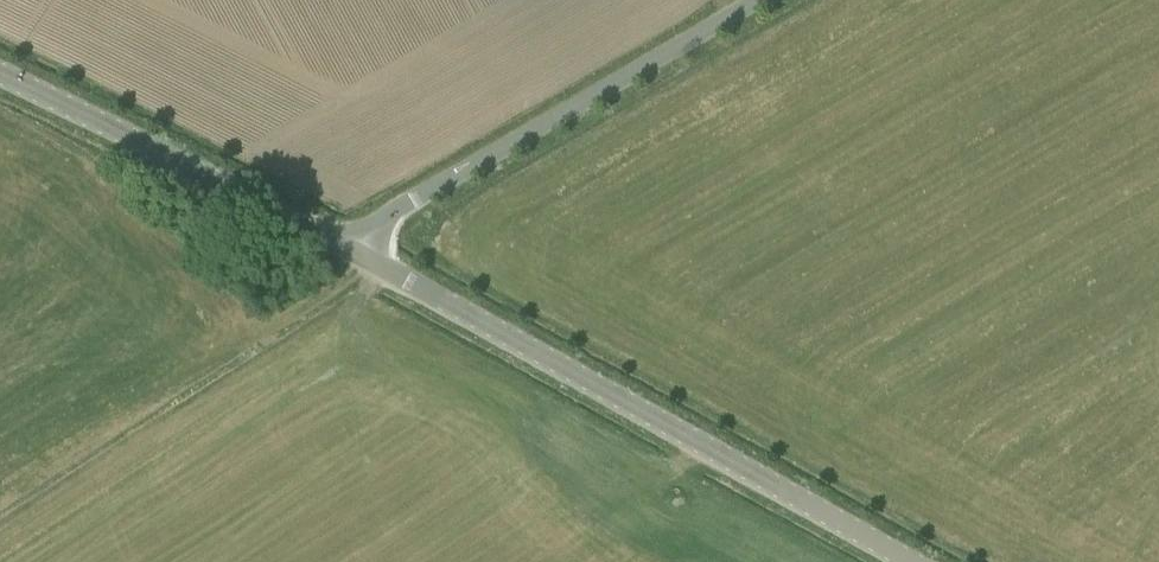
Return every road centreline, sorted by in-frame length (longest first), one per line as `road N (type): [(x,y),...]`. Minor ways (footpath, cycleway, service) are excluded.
road 1 (tertiary): [(901,561),(343,249)]
road 2 (unclassified): [(343,249),(760,0)]
road 3 (tertiary): [(343,249),(0,79)]

